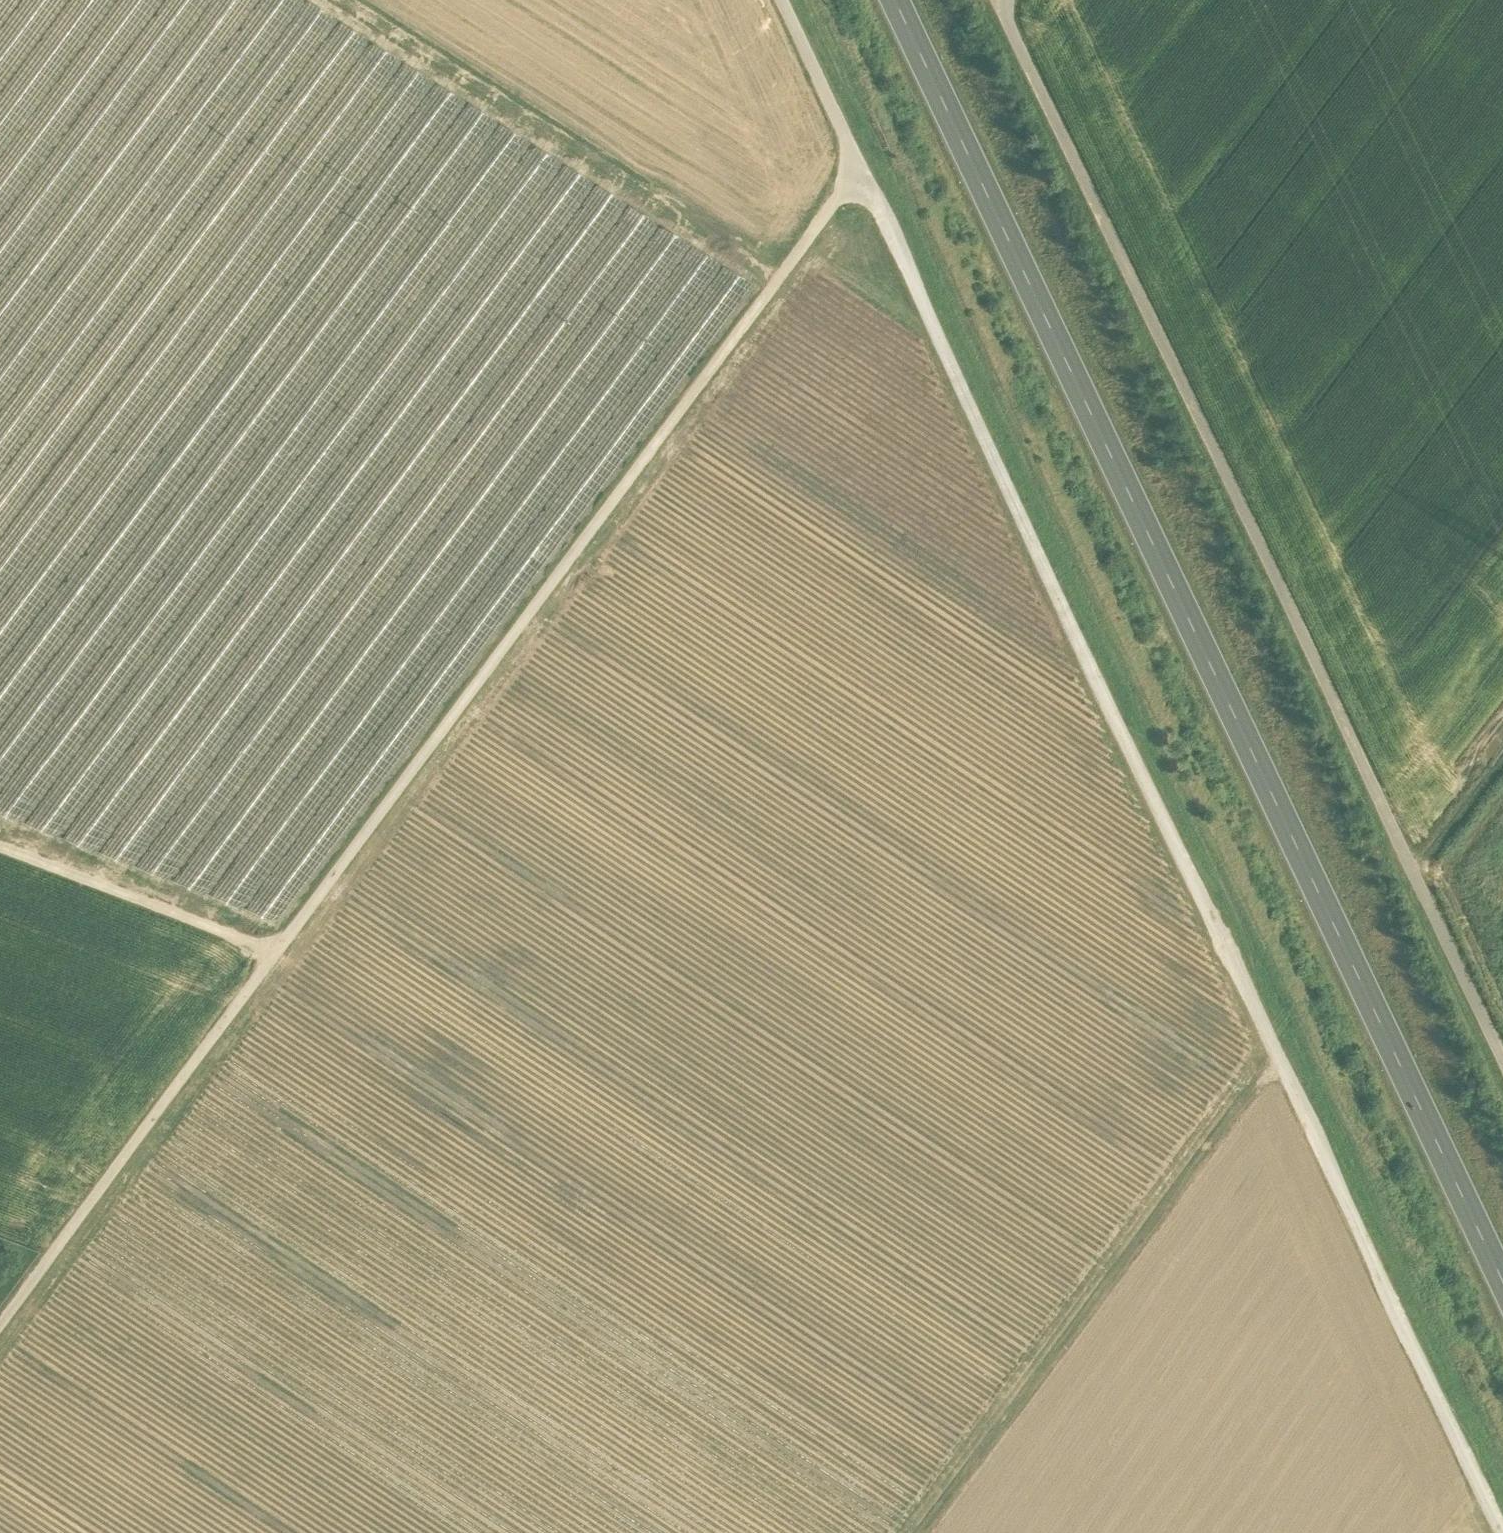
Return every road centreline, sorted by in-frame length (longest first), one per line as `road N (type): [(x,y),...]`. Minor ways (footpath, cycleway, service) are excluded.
road 1 (track): [(782,0),(860,166),(0,1323)]
road 2 (track): [(1502,1507),(1277,1059),(860,166)]
road 3 (secondary): [(1502,1308),(891,0)]
road 4 (track): [(1011,1413),(275,952),(0,848)]
road 5 (track): [(1019,0),(1026,48),(1502,1055)]
road 6 (track): [(1277,1059),(922,1532)]

